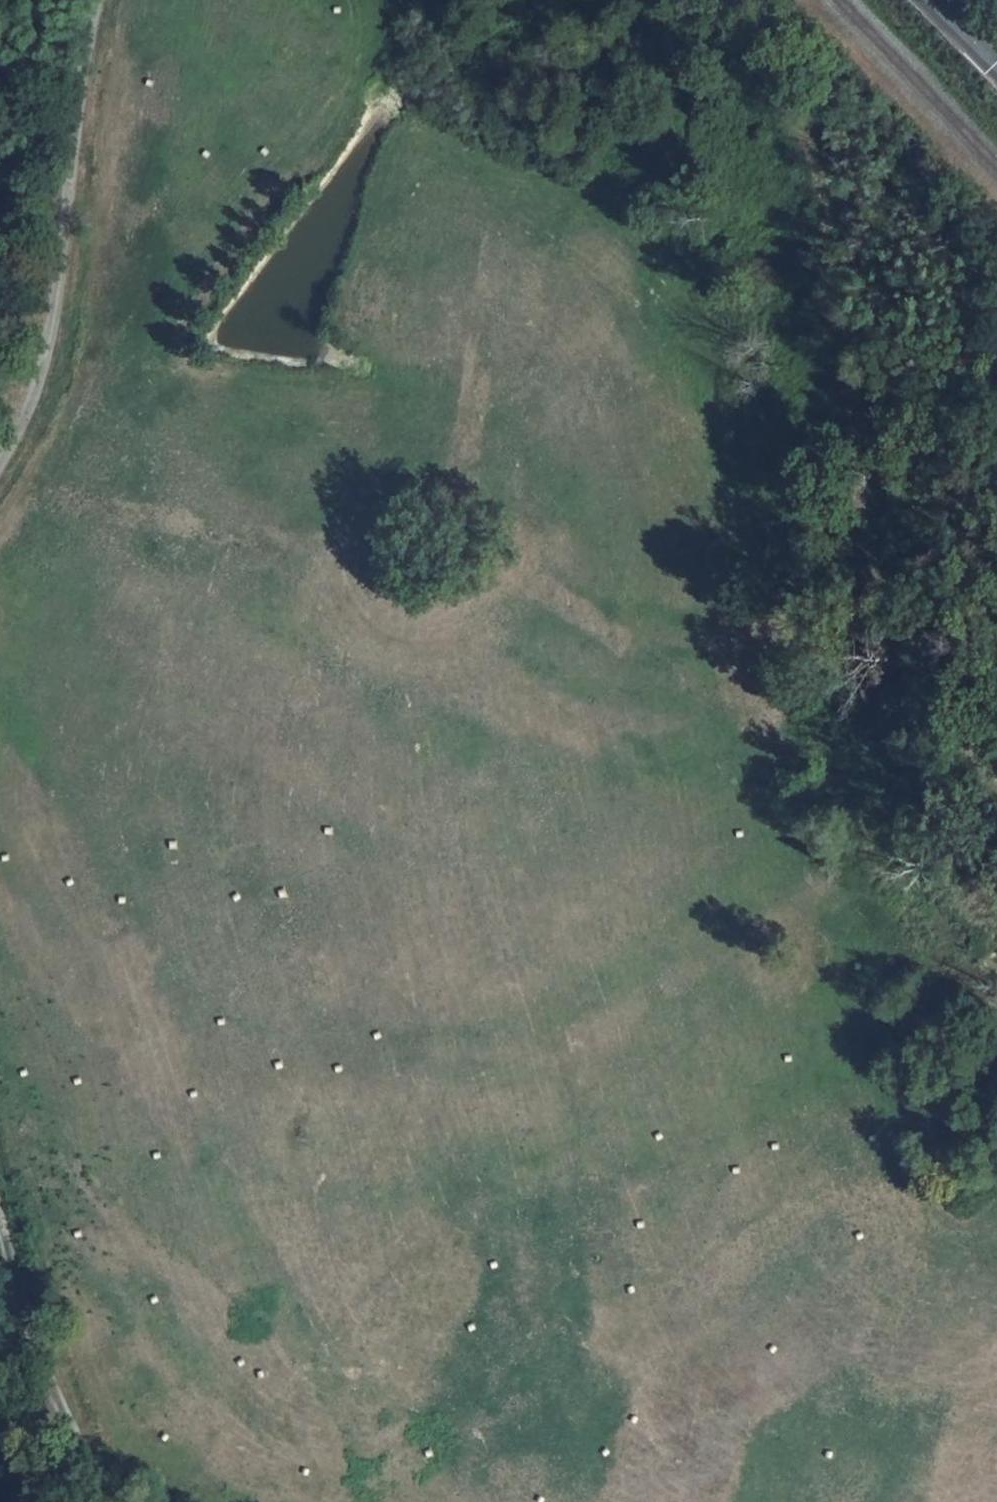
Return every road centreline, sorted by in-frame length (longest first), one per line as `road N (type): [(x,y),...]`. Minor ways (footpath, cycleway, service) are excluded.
road 1 (unclassified): [(0,467),(33,406),(50,342),(98,0)]
road 2 (unclassified): [(113,1501),(34,1349),(0,1217)]

